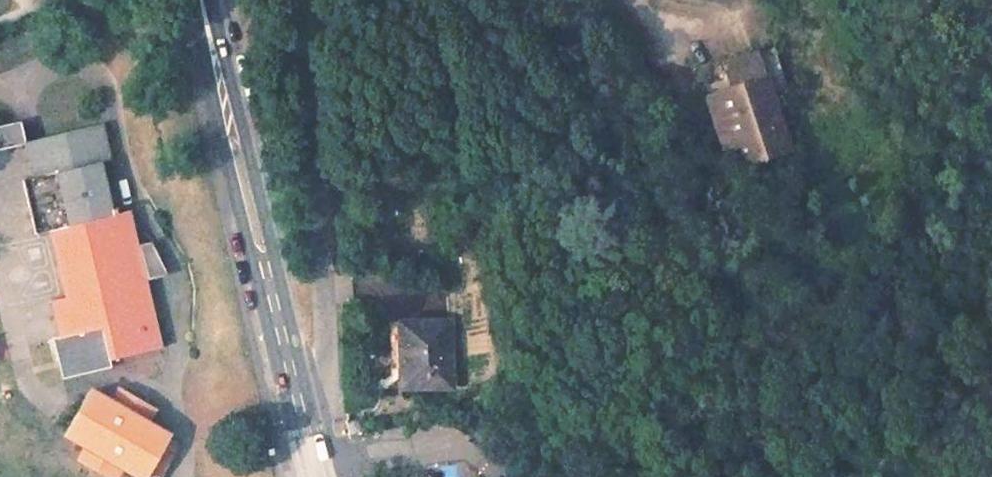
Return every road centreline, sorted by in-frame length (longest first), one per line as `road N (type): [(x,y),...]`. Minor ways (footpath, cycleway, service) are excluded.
road 1 (residential): [(198,0),(318,476)]

